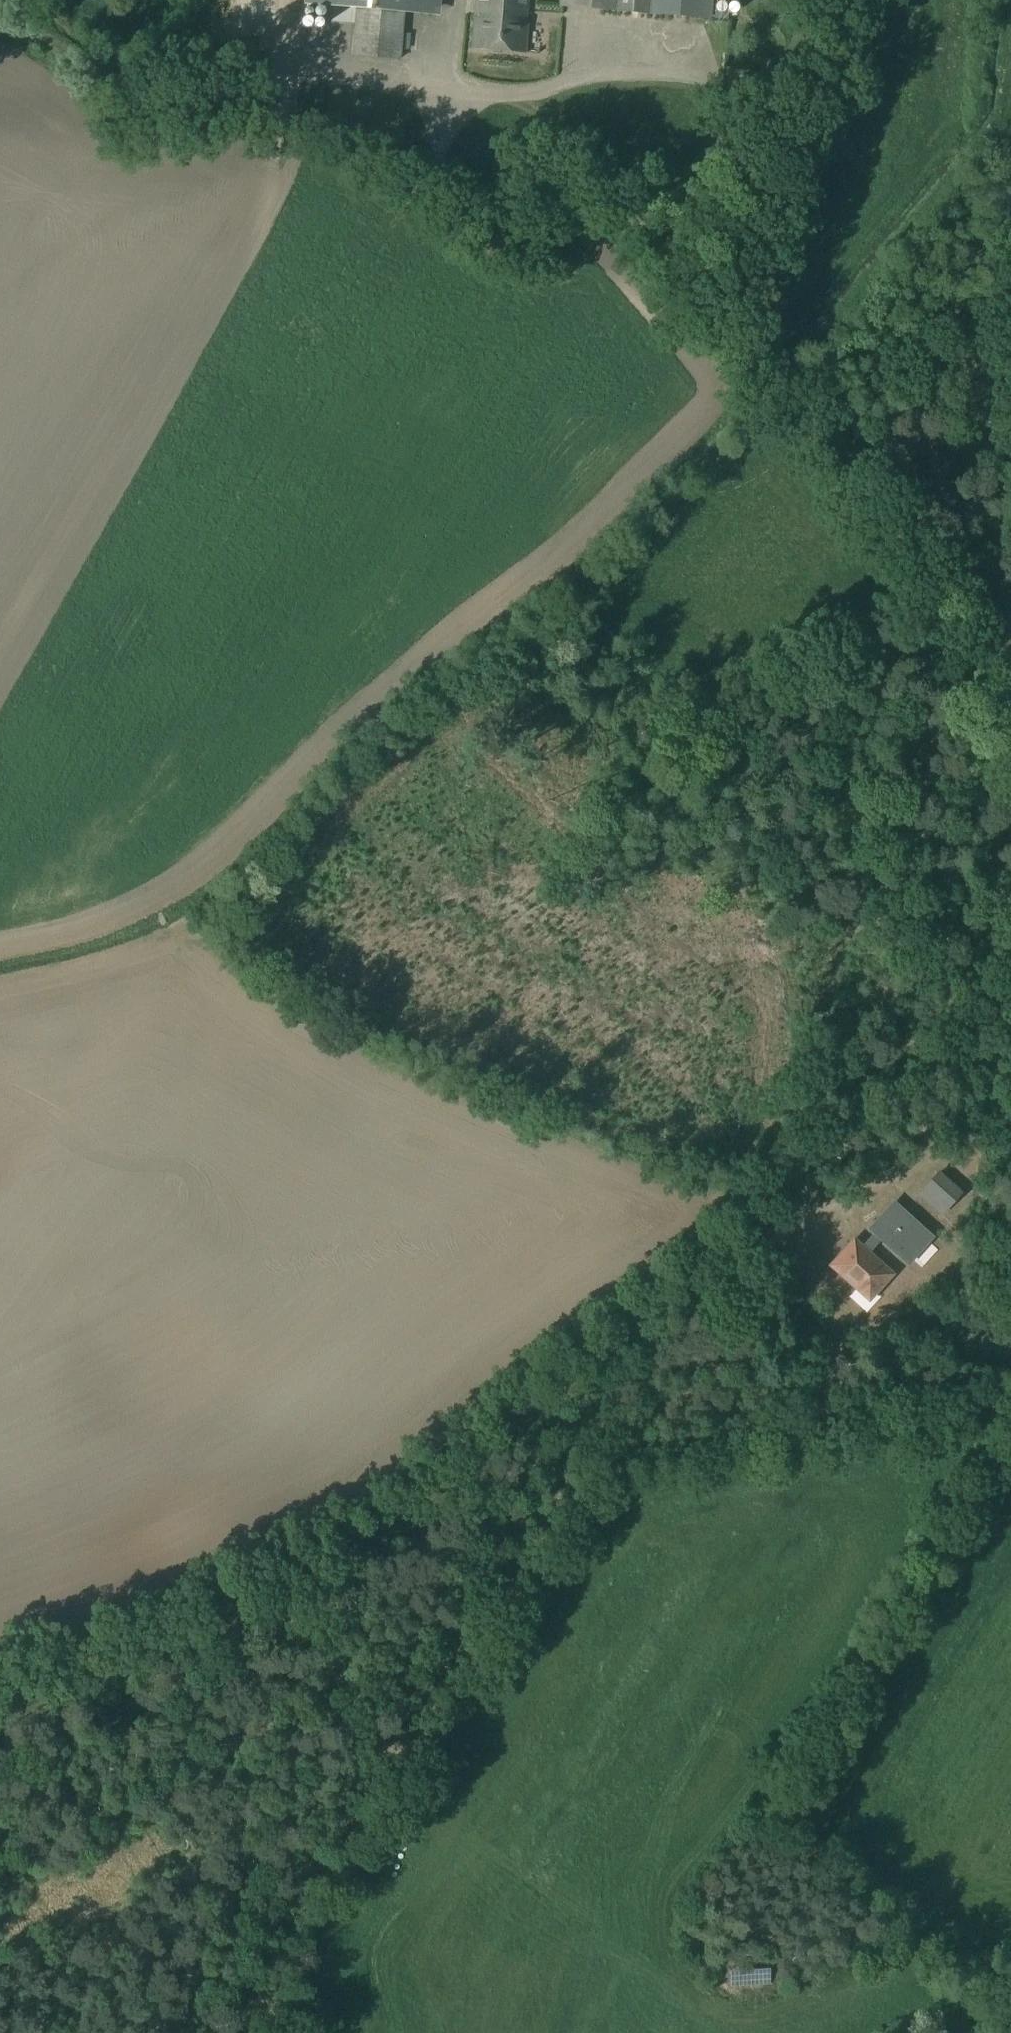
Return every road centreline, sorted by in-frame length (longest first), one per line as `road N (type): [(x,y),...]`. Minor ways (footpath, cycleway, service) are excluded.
road 1 (track): [(783,77),(706,314),(914,578),(942,636)]
road 2 (unclassified): [(811,0),(783,77),(556,105),(450,92)]
road 3 (track): [(556,105),(555,134),(706,314)]

